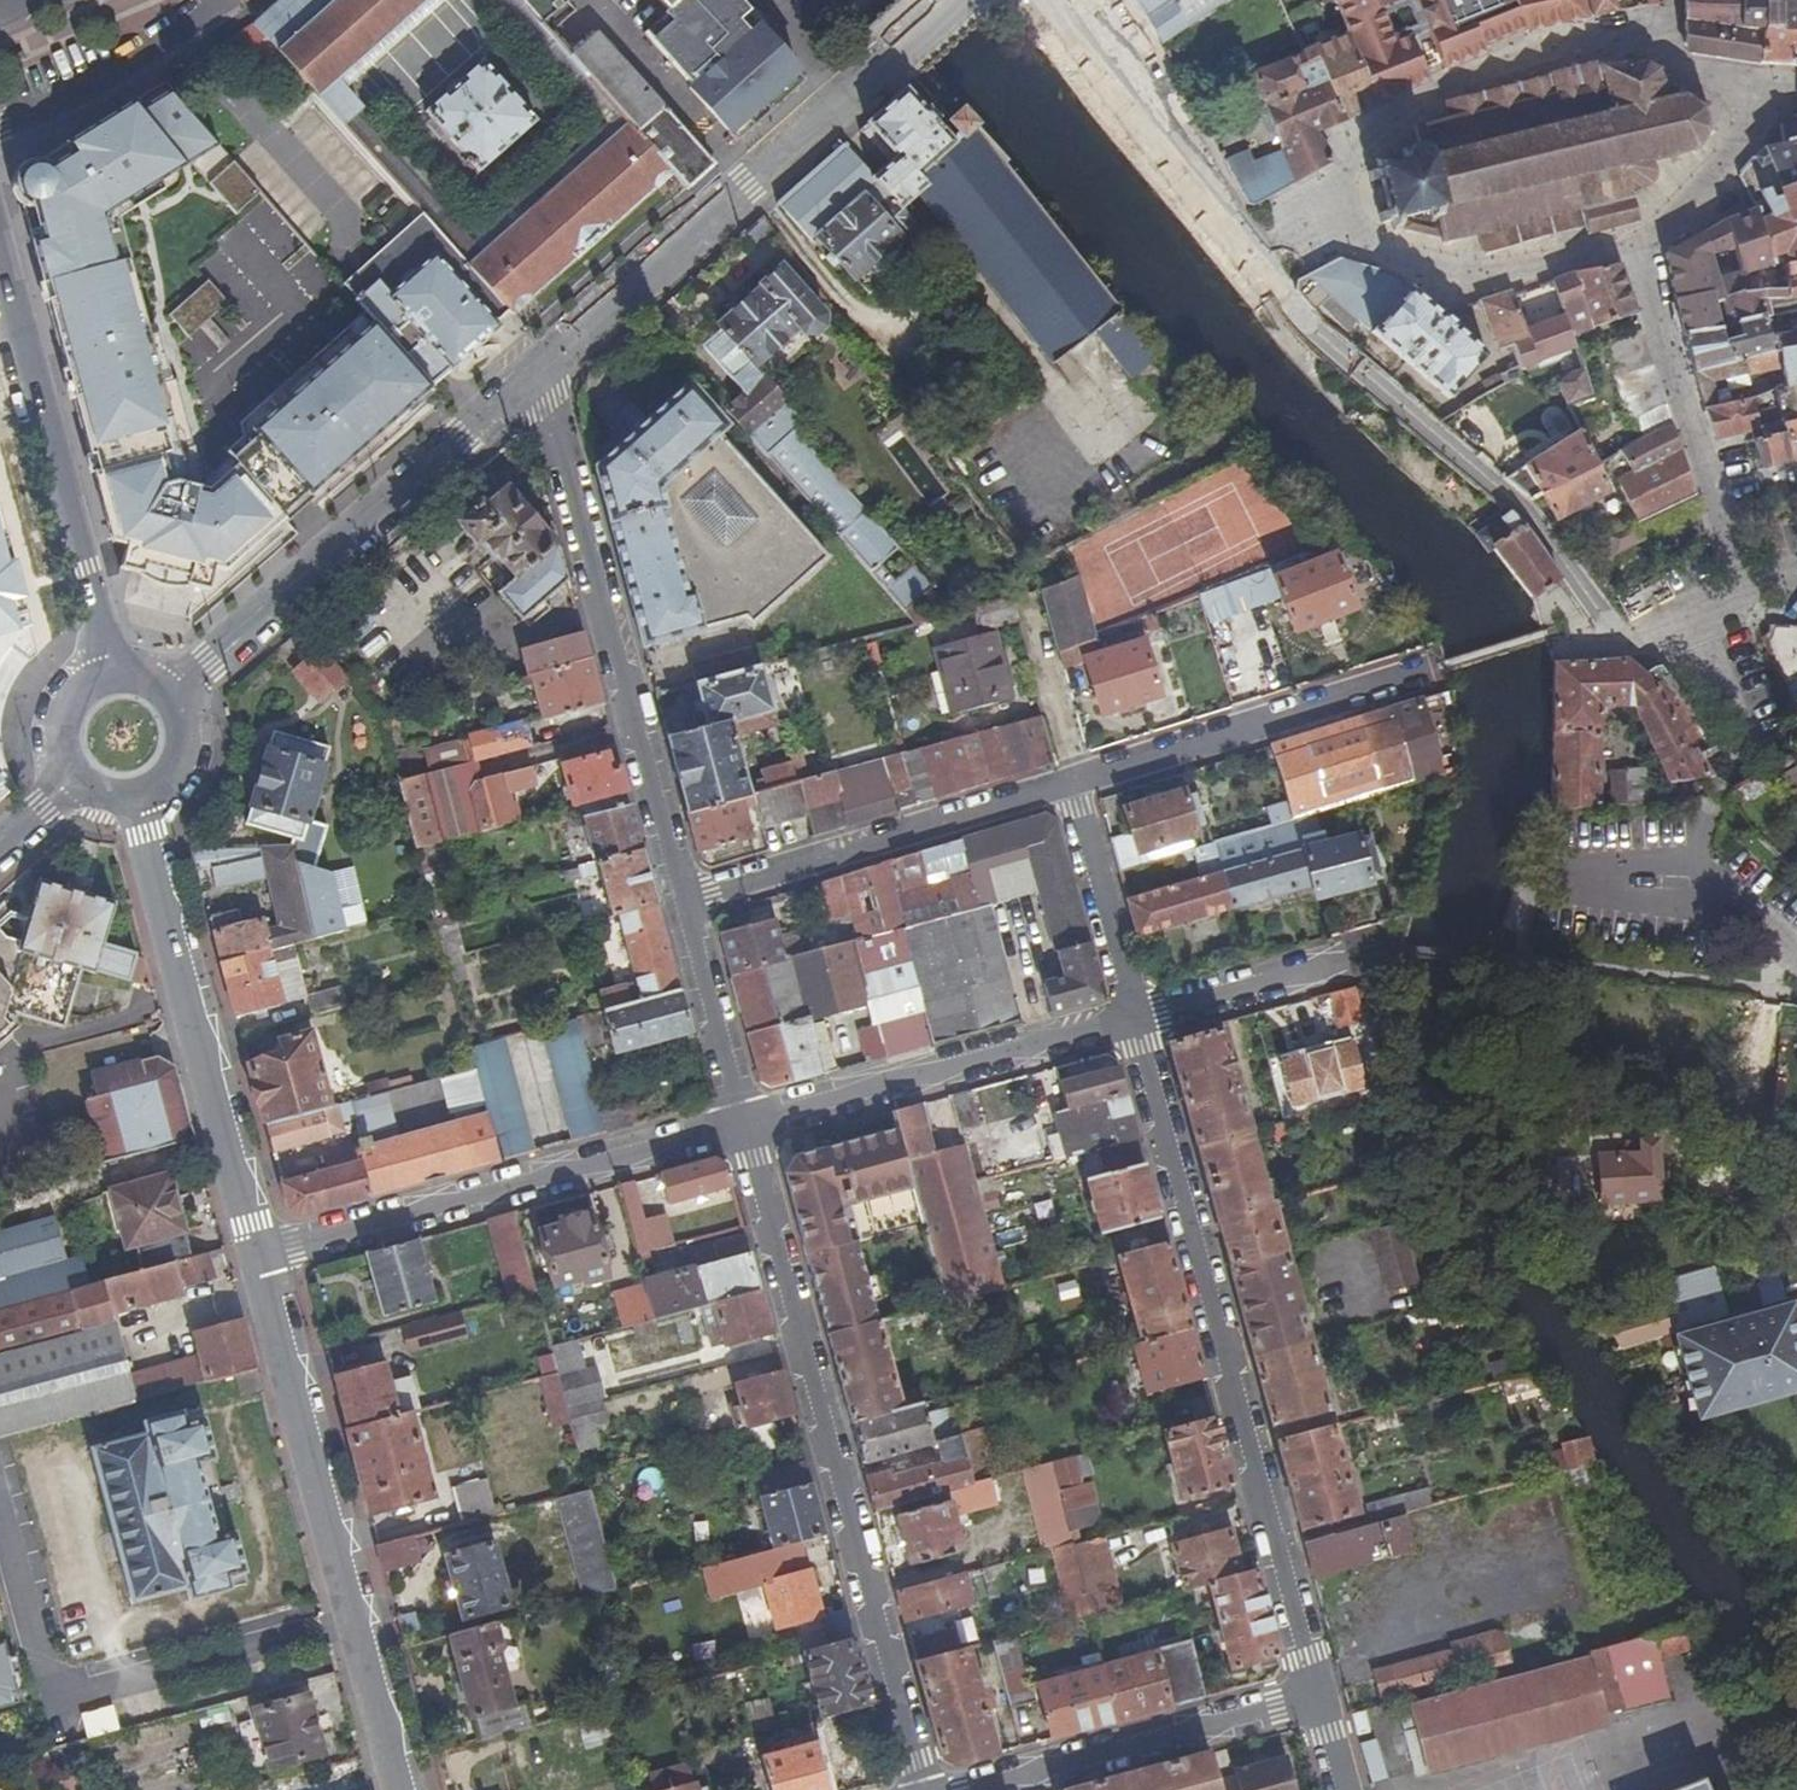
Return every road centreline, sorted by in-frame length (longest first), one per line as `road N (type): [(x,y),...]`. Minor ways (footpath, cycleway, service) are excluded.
road 1 (residential): [(1318,1693),(1134,1021)]
road 2 (residential): [(744,1126),(922,1789)]
road 3 (residential): [(1239,255),(1298,317),(1518,506),(1609,629),(1650,644),(1748,613)]
road 4 (residential): [(405,1789),(260,1253)]
road 5 (residential): [(524,382),(548,406),(684,896)]
road 6 (residential): [(744,1126),(260,1253)]
road 7 (residential): [(1744,105),(1625,38),(1514,60),(1445,88),(1362,145),(1349,179),(1349,218)]
road 8 (residential): [(178,690),(524,382)]
road 9 (residential): [(260,1253),(139,808)]
road 10 (residential): [(109,665),(0,267)]
road 11 (residential): [(1077,781),(684,896)]
road 12 (residential): [(1134,1021),(744,1126)]
road 13 (residential): [(1748,613),(1639,241)]
road 14 (residential): [(1440,668),(1077,781)]
road 15 (residential): [(1318,1693),(963,1789)]
road 16 (residential): [(1042,0),(1239,255)]
road 17 (residential): [(1349,218),(1394,256),(1449,271),(1512,270),(1639,241)]
road 18 (residential): [(524,382),(747,185)]
road 19 (residential): [(1400,949),(1134,1021)]
road 20 (residential): [(747,185),(950,0)]
road 21 (residential): [(1134,1021),(1077,781)]
road 22 (residential): [(684,896),(744,1126)]
road 23 (residential): [(747,185),(599,0)]
road 24 (residential): [(1639,241),(1710,186),(1744,126),(1744,105)]
road 25 (residential): [(1077,781),(1033,610)]
road 26 (secondary): [(109,665),(69,685),(56,704),(49,748),(69,788)]
road 27 (secondary): [(139,808),(175,787),(193,750),(194,729),(178,690)]

